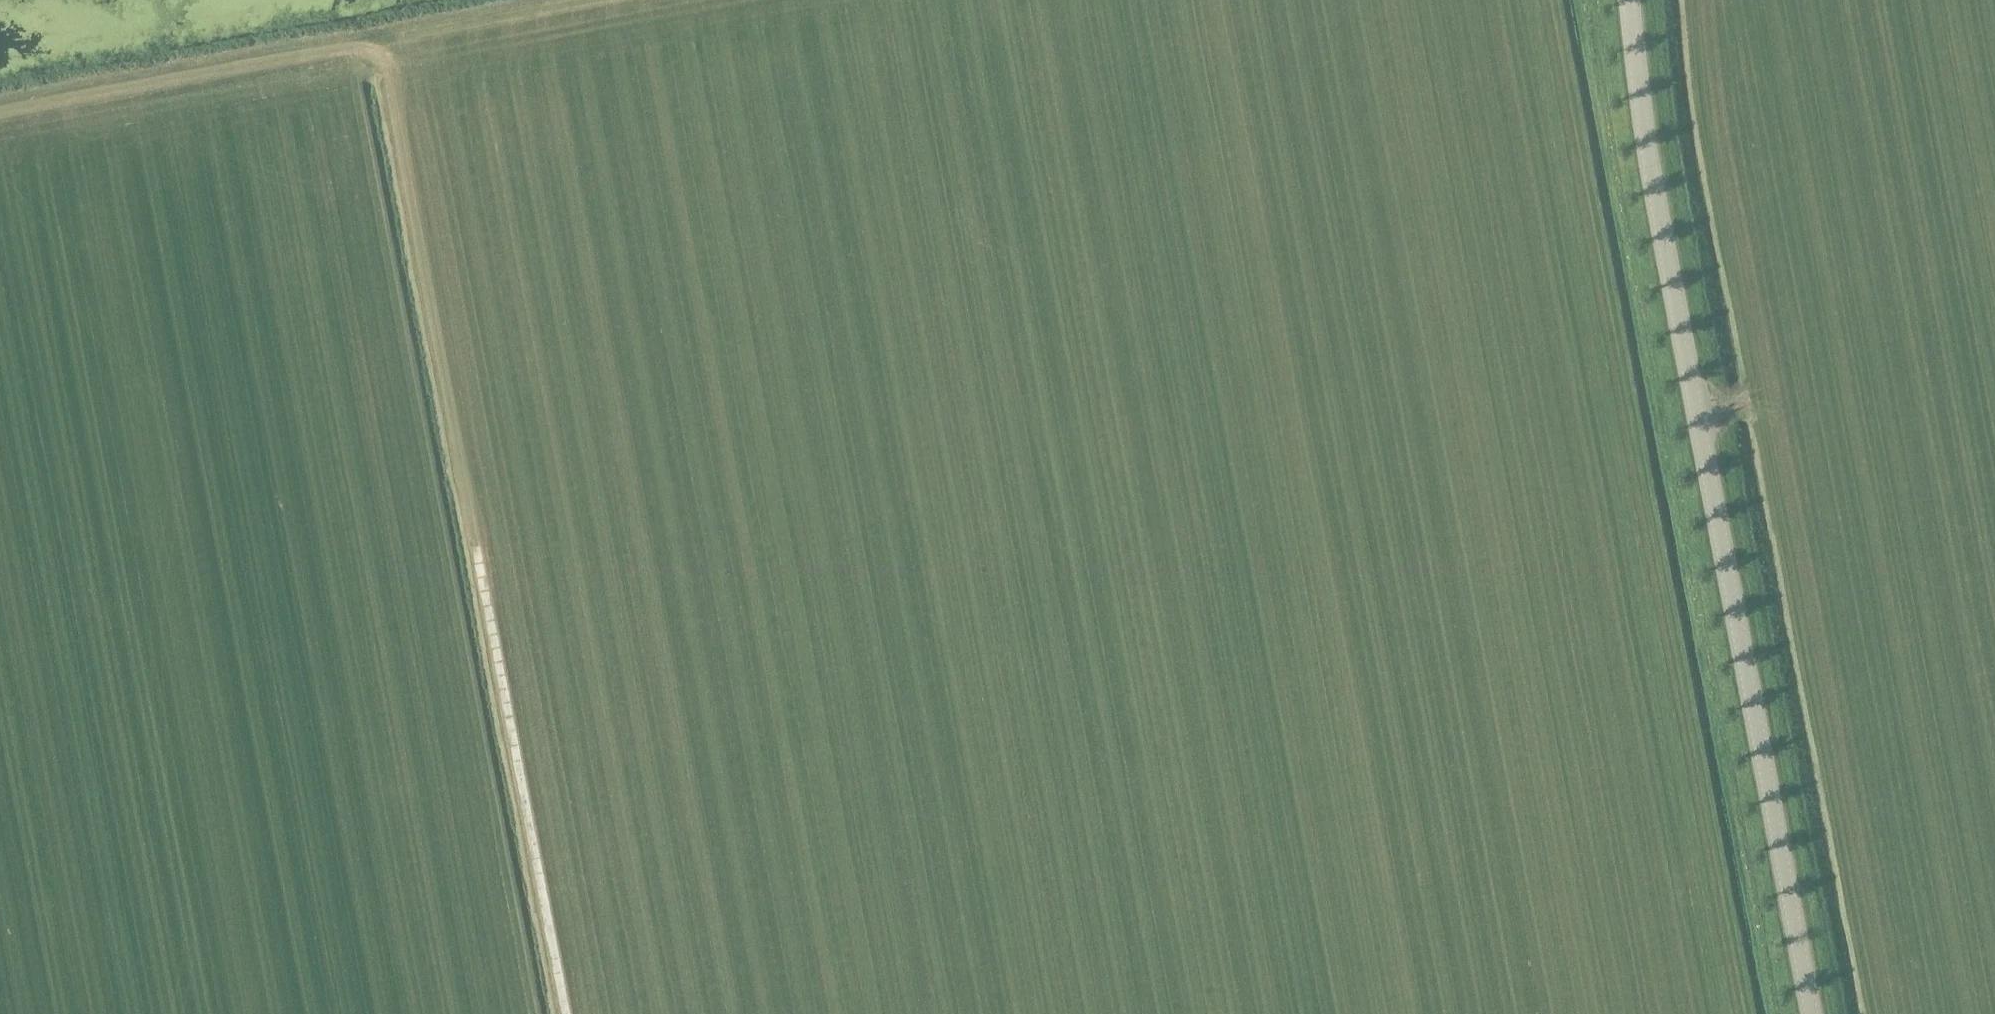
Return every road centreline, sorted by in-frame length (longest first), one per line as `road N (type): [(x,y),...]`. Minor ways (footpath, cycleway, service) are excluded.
road 1 (unclassified): [(1811,1013),(1649,161),(1629,0)]

